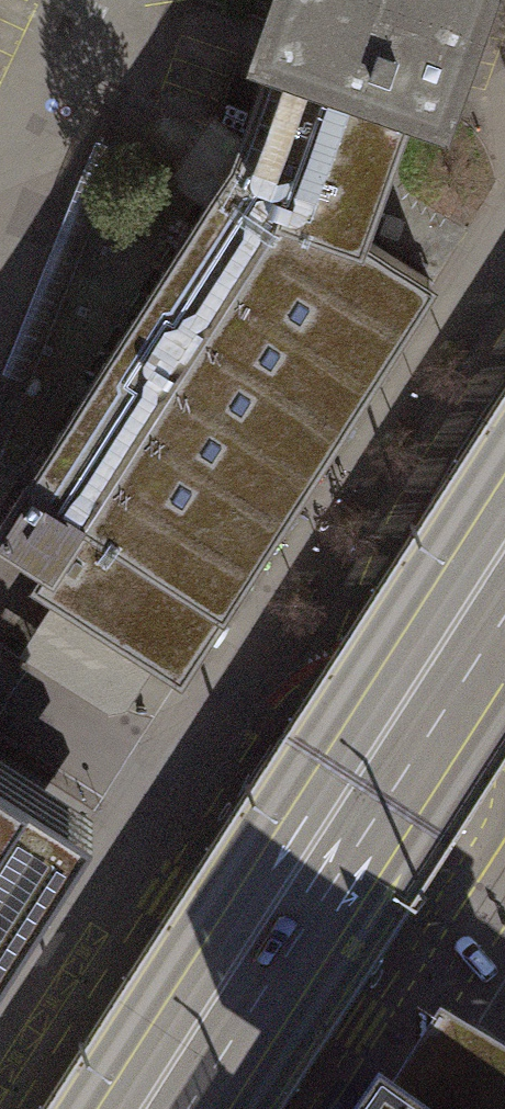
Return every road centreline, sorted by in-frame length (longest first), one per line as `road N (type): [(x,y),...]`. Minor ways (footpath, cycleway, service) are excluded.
road 1 (primary): [(504,496),(110,1108)]
road 2 (primary): [(208,1108),(504,652)]
road 3 (tertiary): [(326,683),(309,685),(279,709),(22,1108)]
road 4 (tertiary): [(410,931),(456,845),(462,794),(453,746),(419,709)]
road 5 (tertiary): [(429,495),(369,563),(326,683)]
road 6 (tertiary): [(419,709),(429,495)]
road 7 (tertiary): [(296,1108),(410,931)]
road 8 (tertiary): [(504,370),(429,495)]

